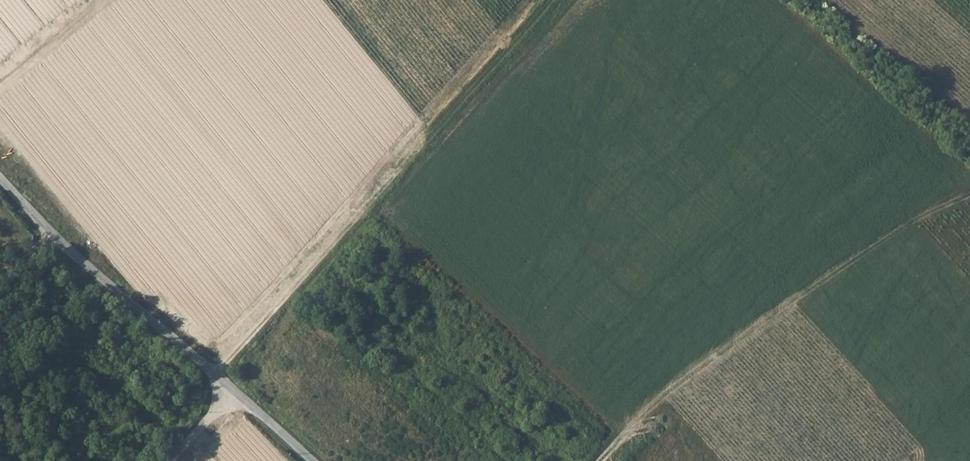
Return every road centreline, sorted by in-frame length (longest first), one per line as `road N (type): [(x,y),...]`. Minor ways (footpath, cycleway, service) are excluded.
road 1 (track): [(969,195),(928,215),(652,407),(600,460)]
road 2 (unclassified): [(311,460),(55,241),(0,179)]

